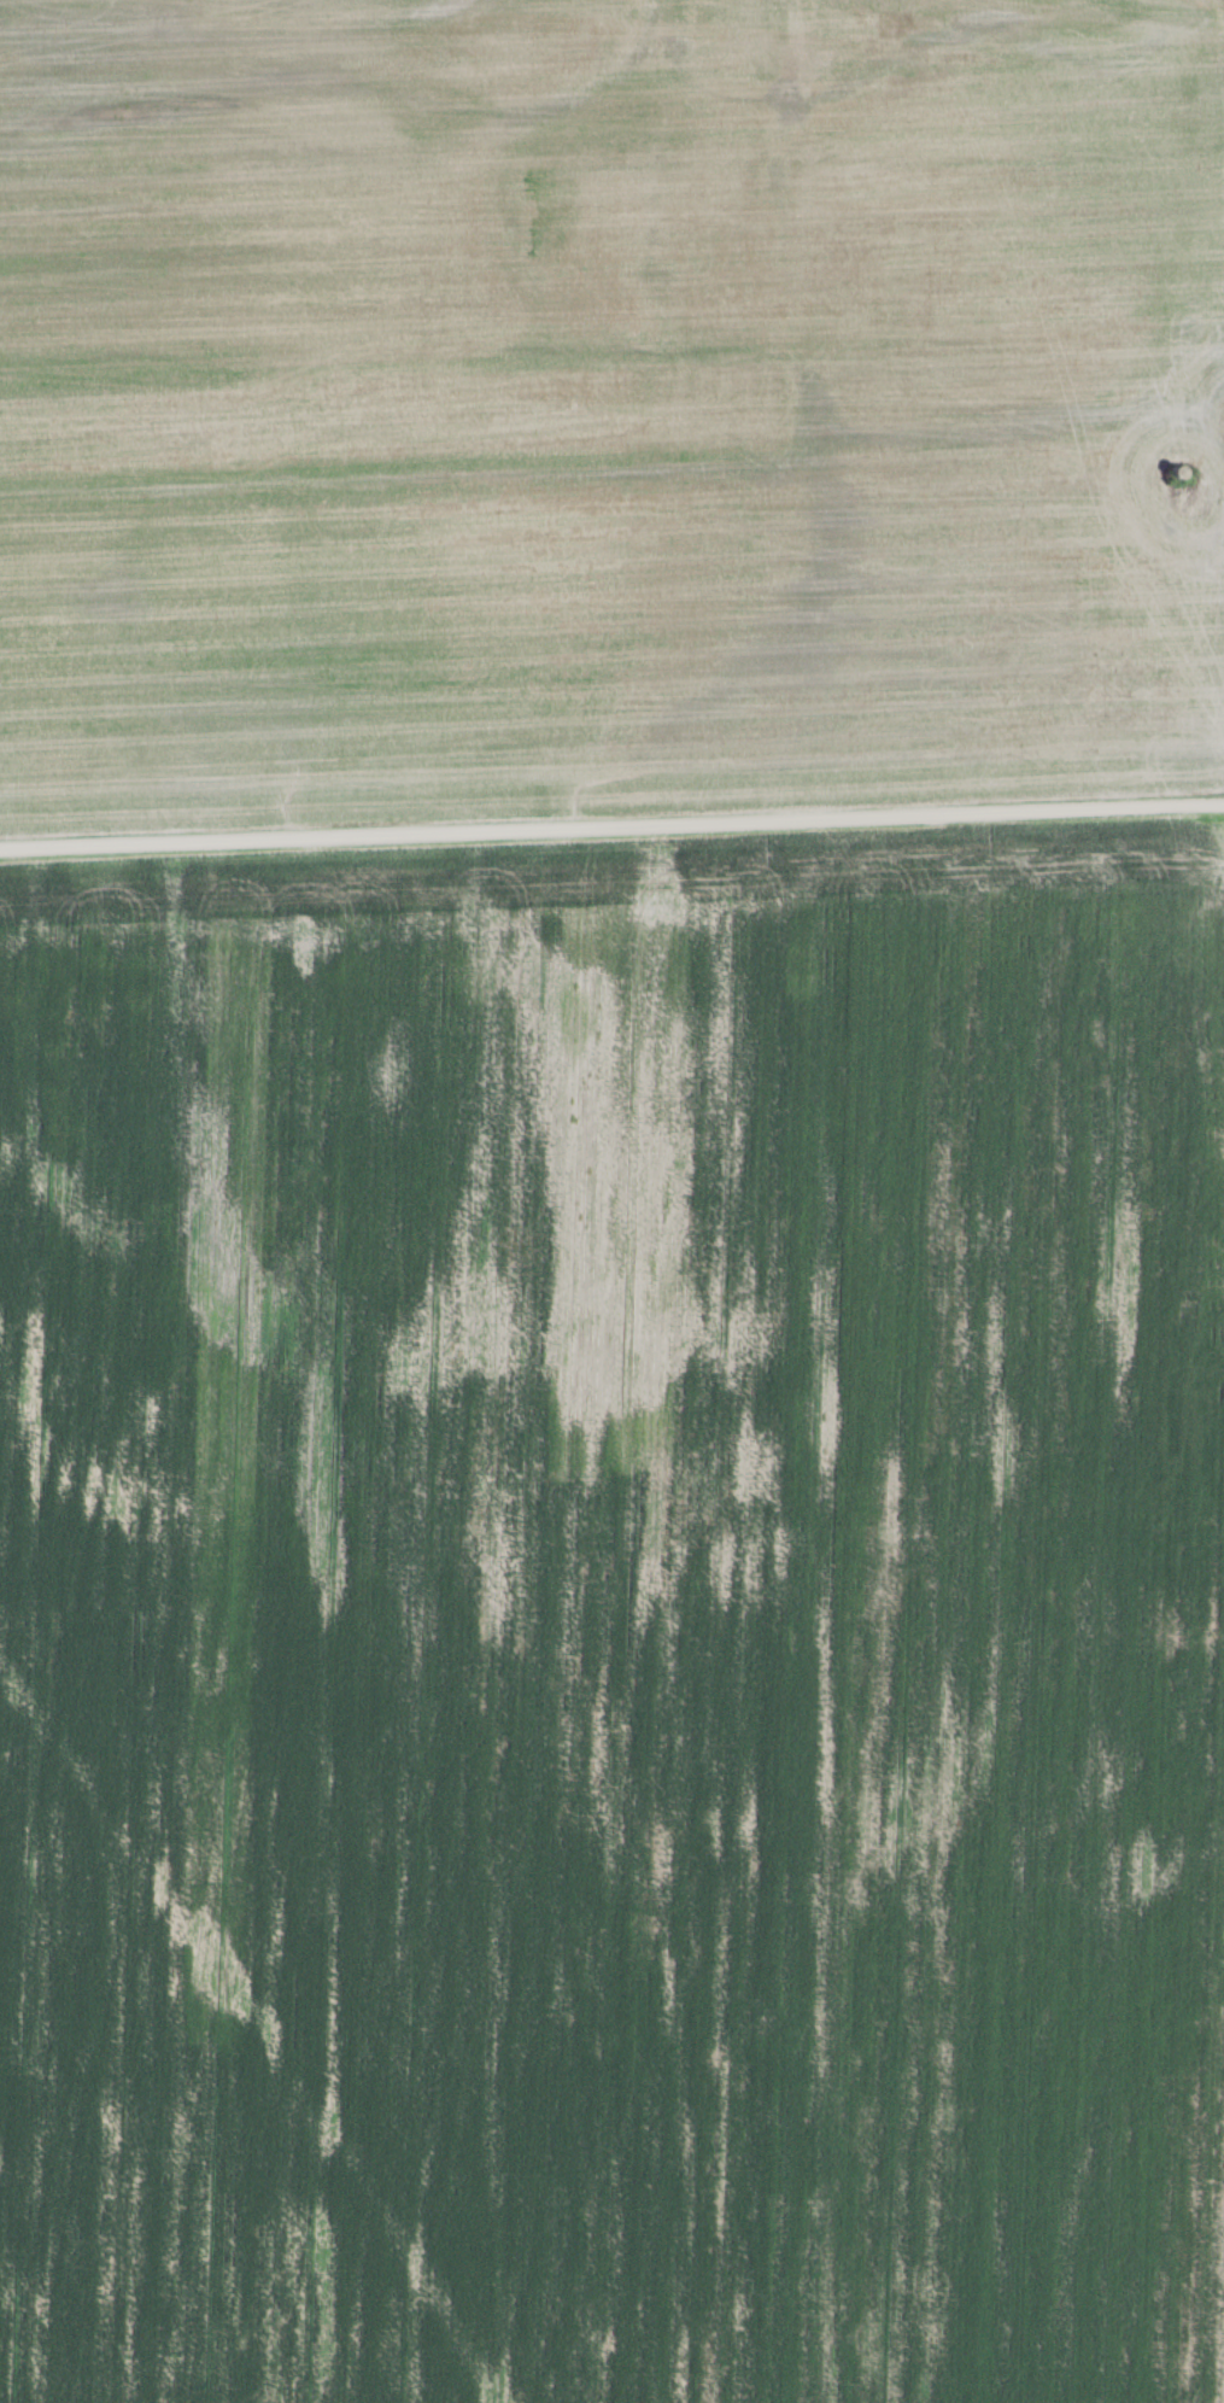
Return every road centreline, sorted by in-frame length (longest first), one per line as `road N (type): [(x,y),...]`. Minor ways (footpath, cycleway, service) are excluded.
road 1 (residential): [(0,846),(1223,802)]

